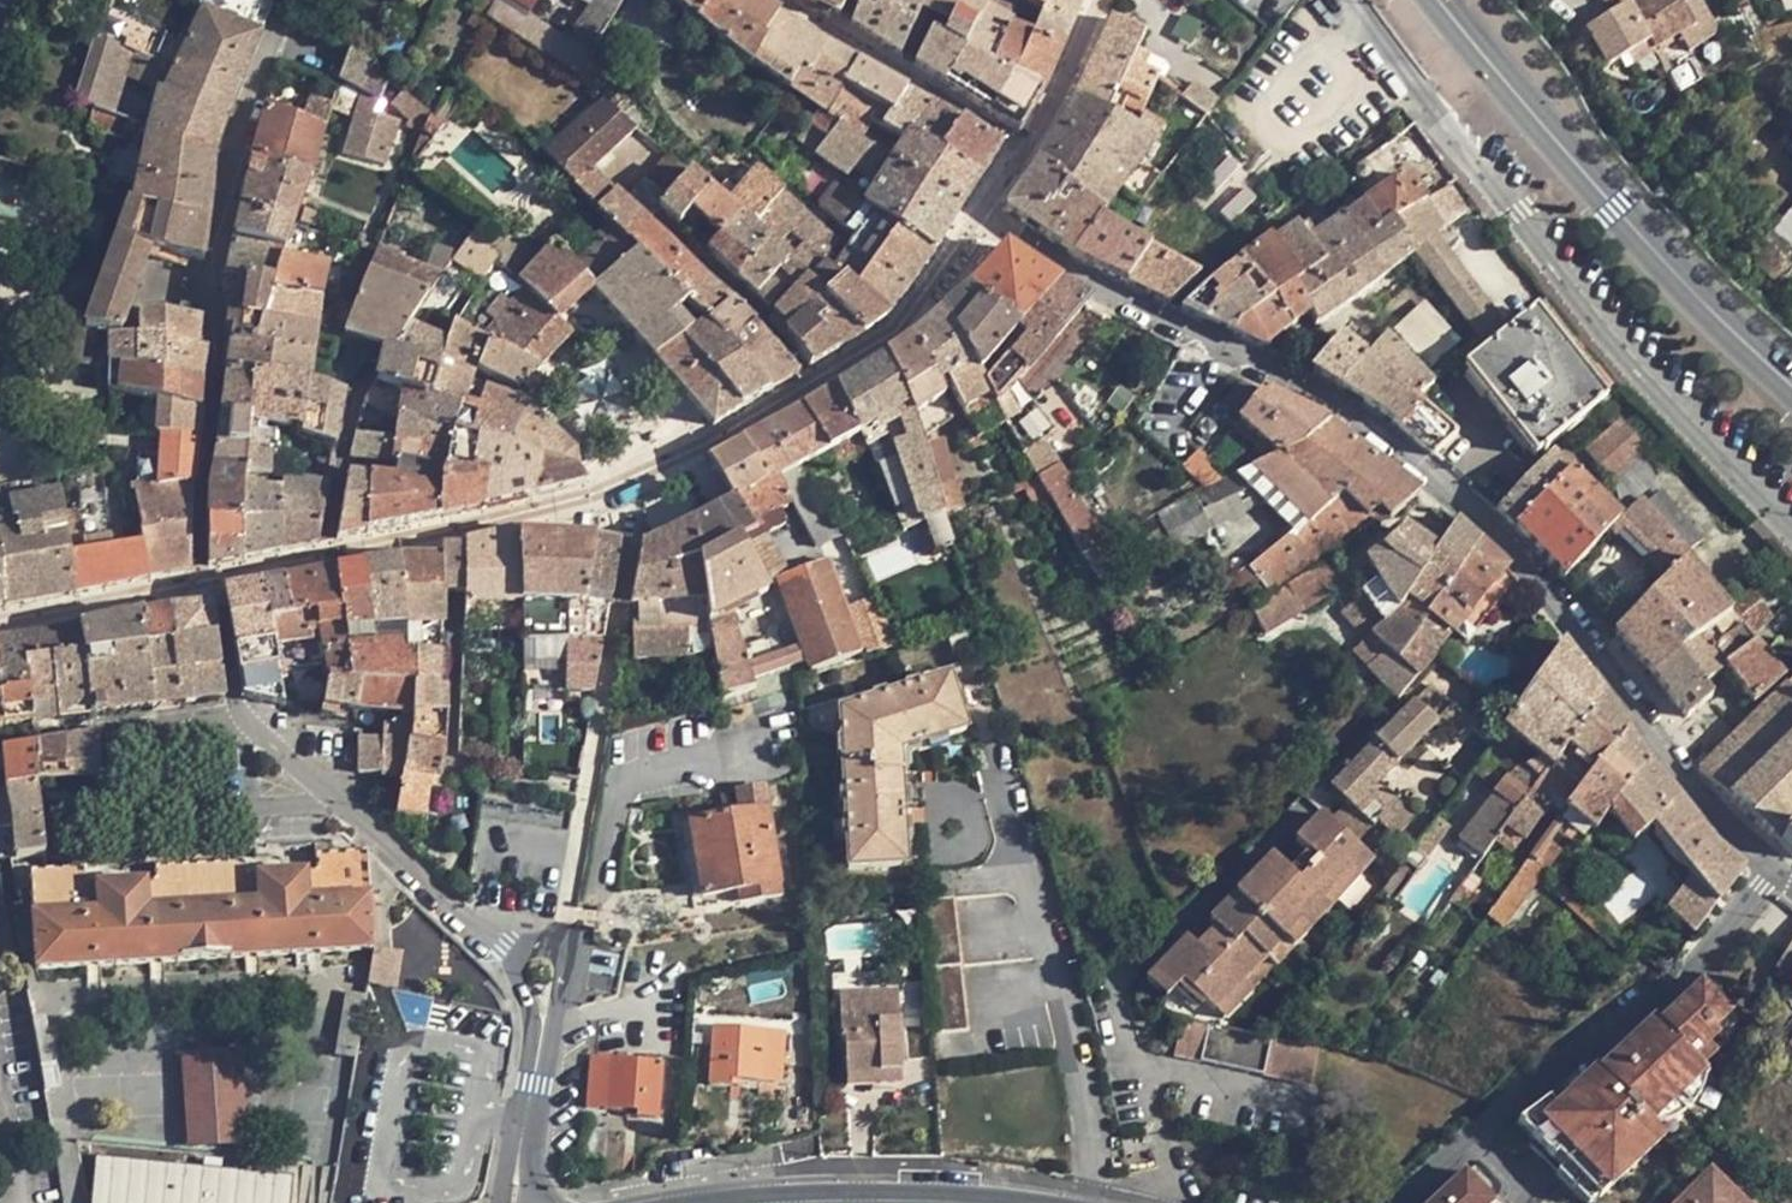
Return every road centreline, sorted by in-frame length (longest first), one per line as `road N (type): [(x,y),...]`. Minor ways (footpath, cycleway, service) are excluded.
road 1 (residential): [(985,217),(1109,305),(1252,360),(1440,481),(1543,586),(1714,818),(1782,874)]
road 2 (residential): [(985,217),(932,293),(844,366),(601,502),(212,584)]
road 3 (residential): [(1791,538),(1615,352),(1351,0)]
road 4 (residential): [(513,1202),(544,1025),(542,973),(238,716)]
road 5 (residential): [(198,586),(215,281),(235,152),(286,0)]
road 6 (secondary): [(1434,0),(1616,215),(1791,388)]
road 7 (residential): [(1782,874),(1739,921),(1405,1202)]
road 8 (secondary): [(695,1202),(763,1187),(907,1189),(1005,1202)]
road 9 (residential): [(773,0),(1022,151)]
road 10 (residential): [(198,586),(0,624)]
road 11 (residential): [(1105,0),(1076,65),(1022,151)]
road 12 (residential): [(238,716),(212,584)]

